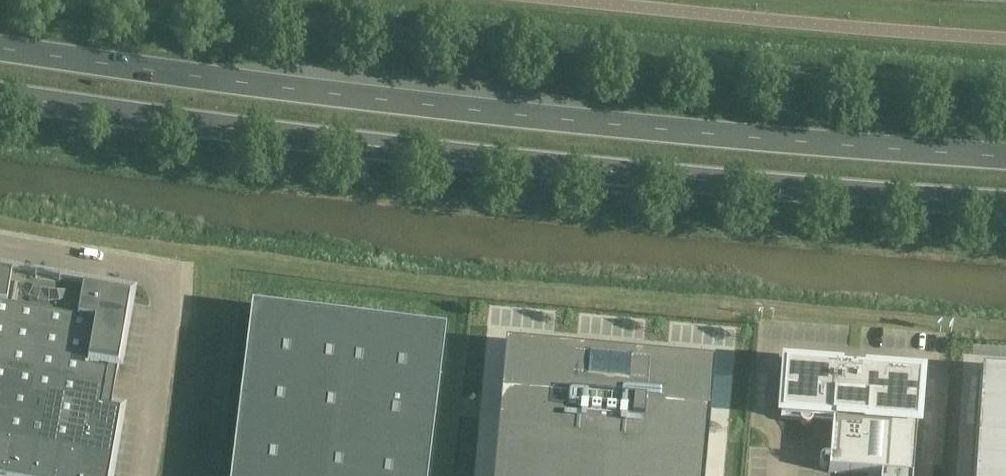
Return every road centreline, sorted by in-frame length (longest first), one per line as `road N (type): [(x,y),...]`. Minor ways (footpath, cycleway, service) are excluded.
road 1 (trunk): [(0,94),(410,151),(1005,205)]
road 2 (trunk): [(1005,156),(411,105),(0,50)]

